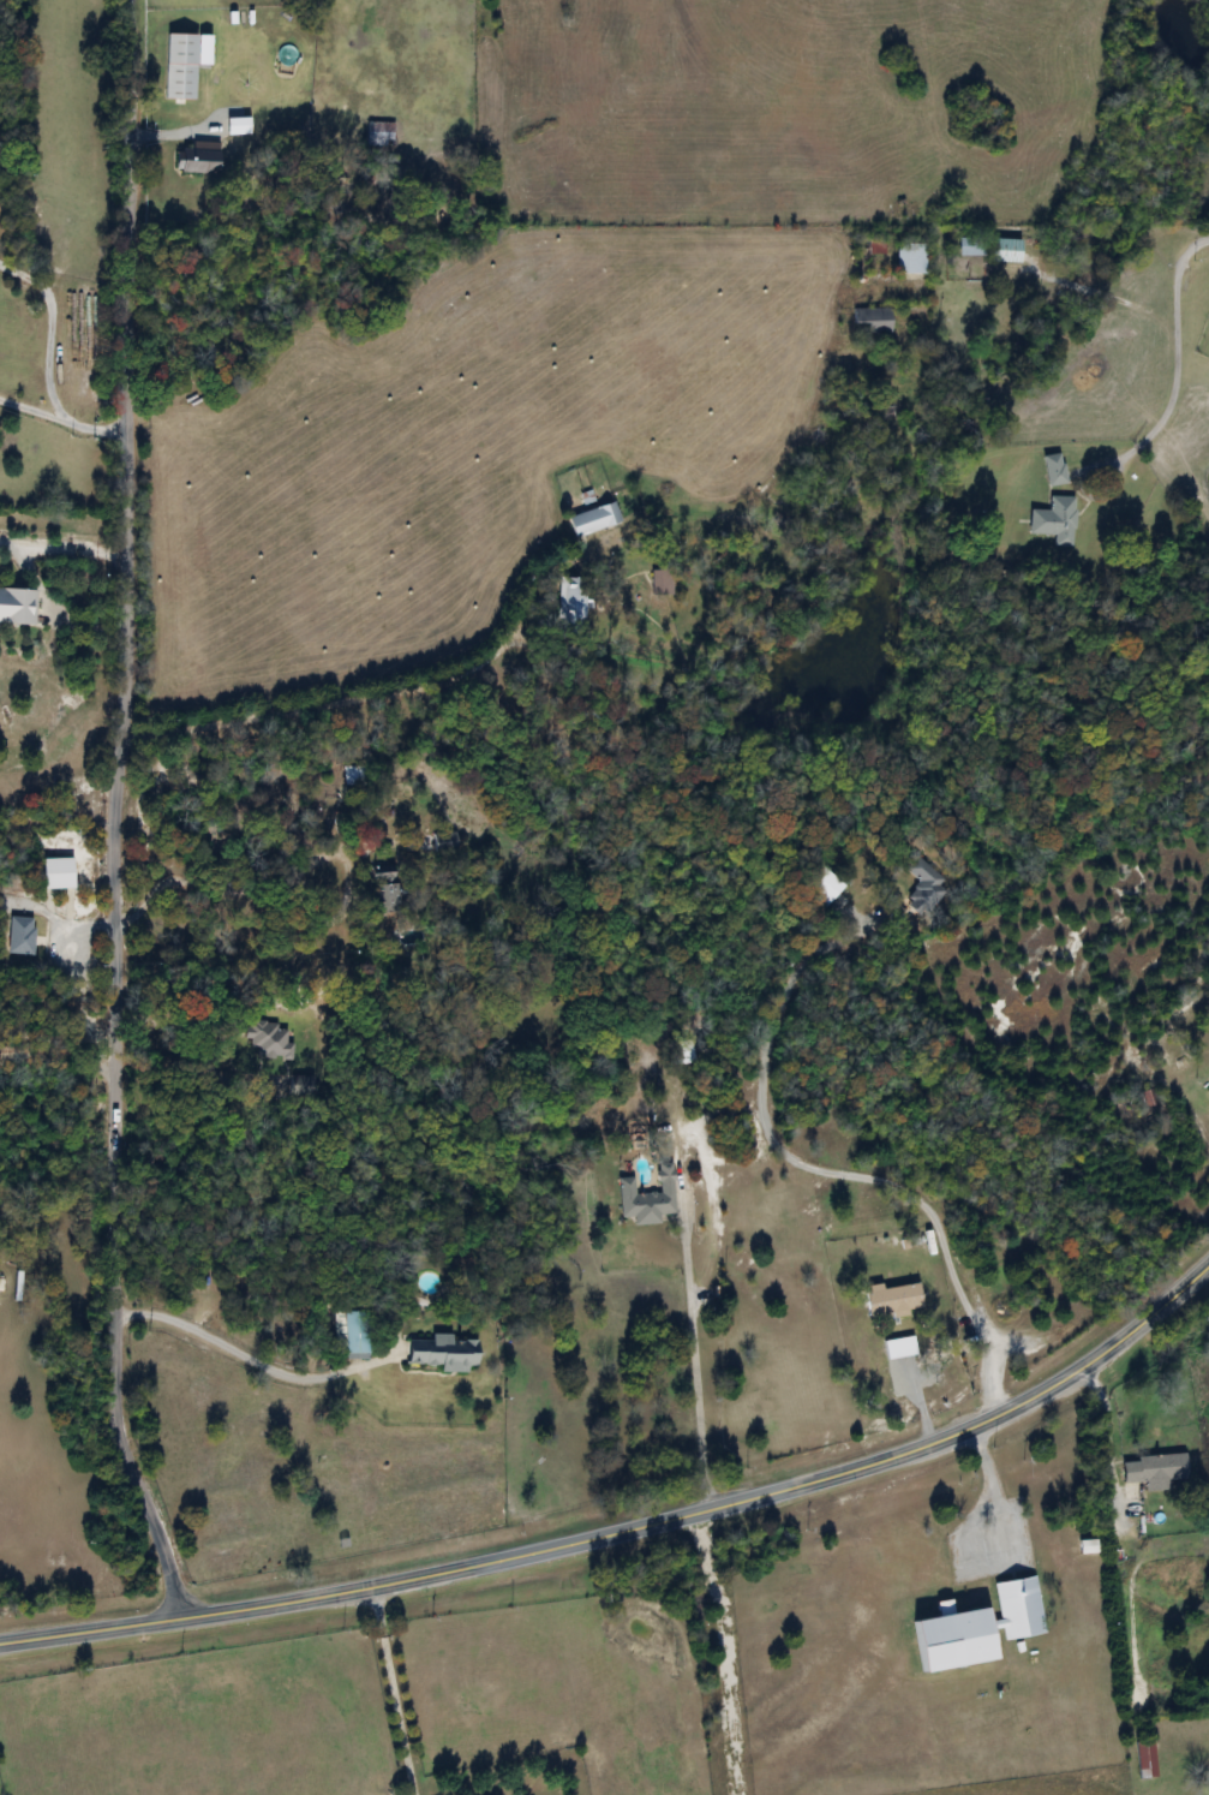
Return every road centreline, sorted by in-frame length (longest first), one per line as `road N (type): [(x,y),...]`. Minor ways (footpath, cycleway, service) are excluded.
road 1 (residential): [(184,1614),(119,1426),(114,807),(131,608),(128,0)]
road 2 (secondary): [(0,1644),(540,1547),(822,1477),(1004,1409),(1115,1341),(1208,1262)]

